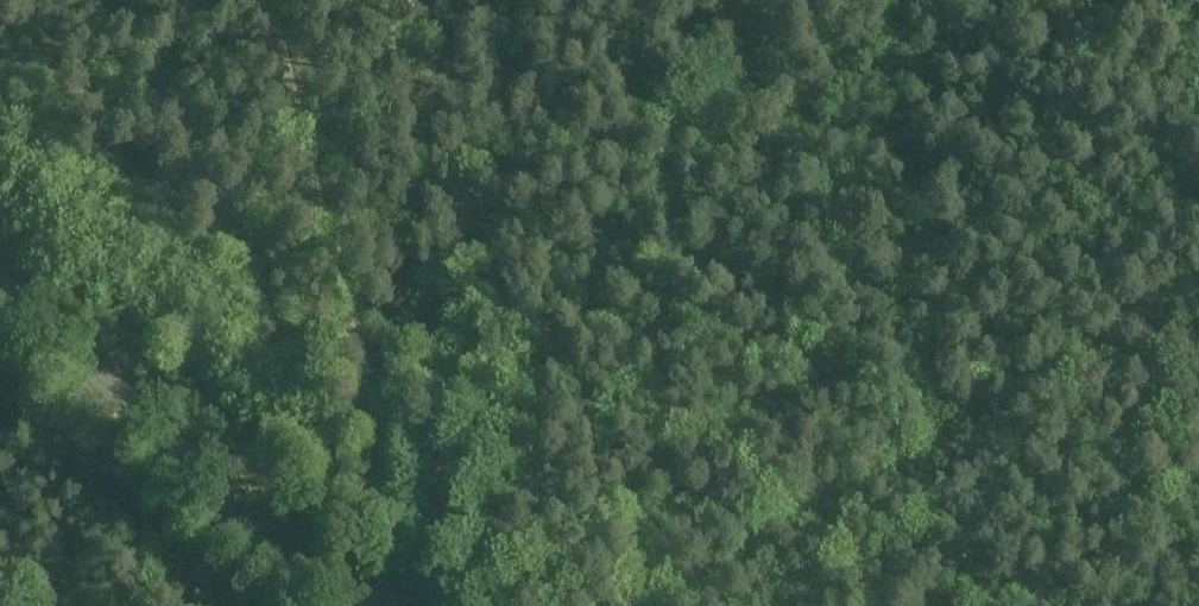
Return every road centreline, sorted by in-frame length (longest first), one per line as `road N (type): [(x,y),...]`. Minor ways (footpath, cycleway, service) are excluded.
road 1 (track): [(287,0),(395,605)]
road 2 (tertiary): [(356,605),(0,274)]
road 3 (track): [(473,0),(437,469)]
road 4 (track): [(679,605),(974,444)]
road 5 (track): [(974,444),(1198,312)]
road 6 (track): [(974,444),(965,605)]
road 7 (track): [(437,469),(316,571)]

